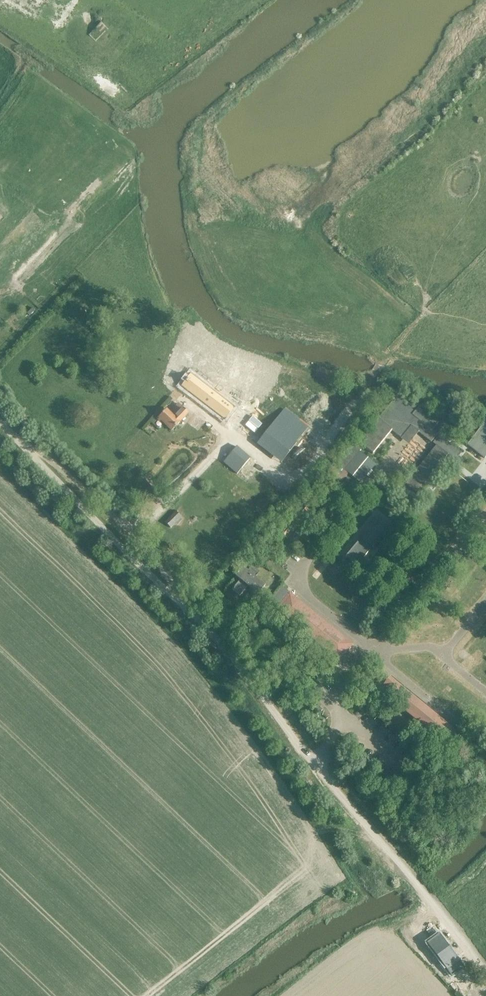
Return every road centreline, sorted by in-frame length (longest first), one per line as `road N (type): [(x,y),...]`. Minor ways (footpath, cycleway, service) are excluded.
road 1 (unclassified): [(485,973),(179,601)]
road 2 (unclassified): [(179,601),(141,531),(19,443)]
road 3 (unclassified): [(179,601),(19,443)]

